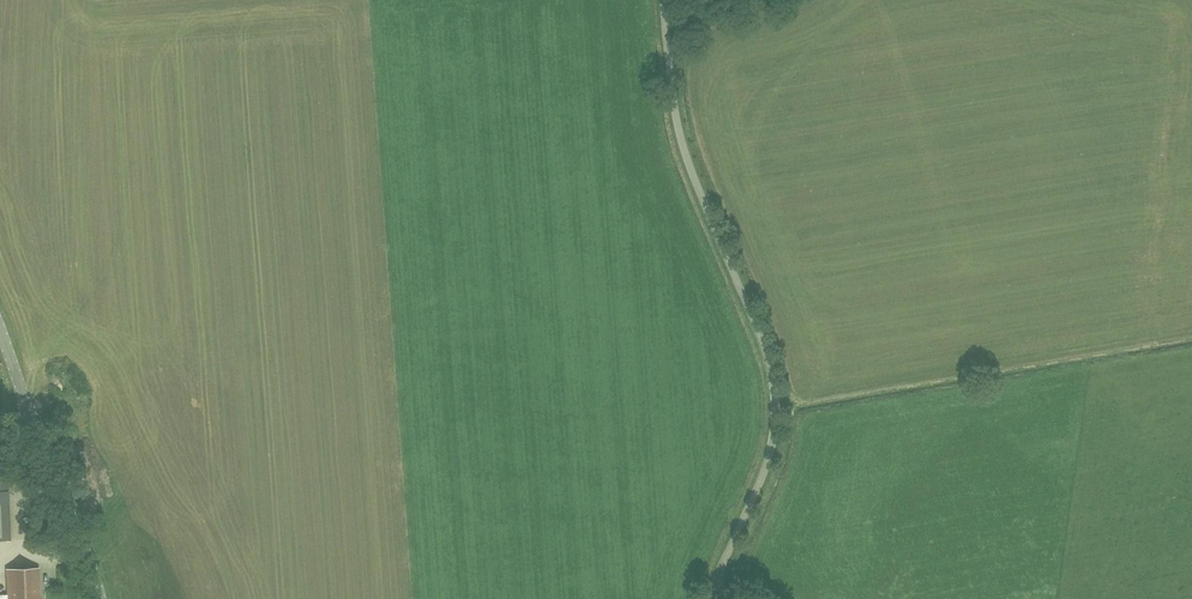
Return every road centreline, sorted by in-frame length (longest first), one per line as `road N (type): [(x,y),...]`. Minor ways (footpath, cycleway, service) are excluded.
road 1 (unclassified): [(710,587),(775,452),(783,401),(781,375),(698,179),(674,89),(665,0)]
road 2 (tertiary): [(100,598),(0,328)]

